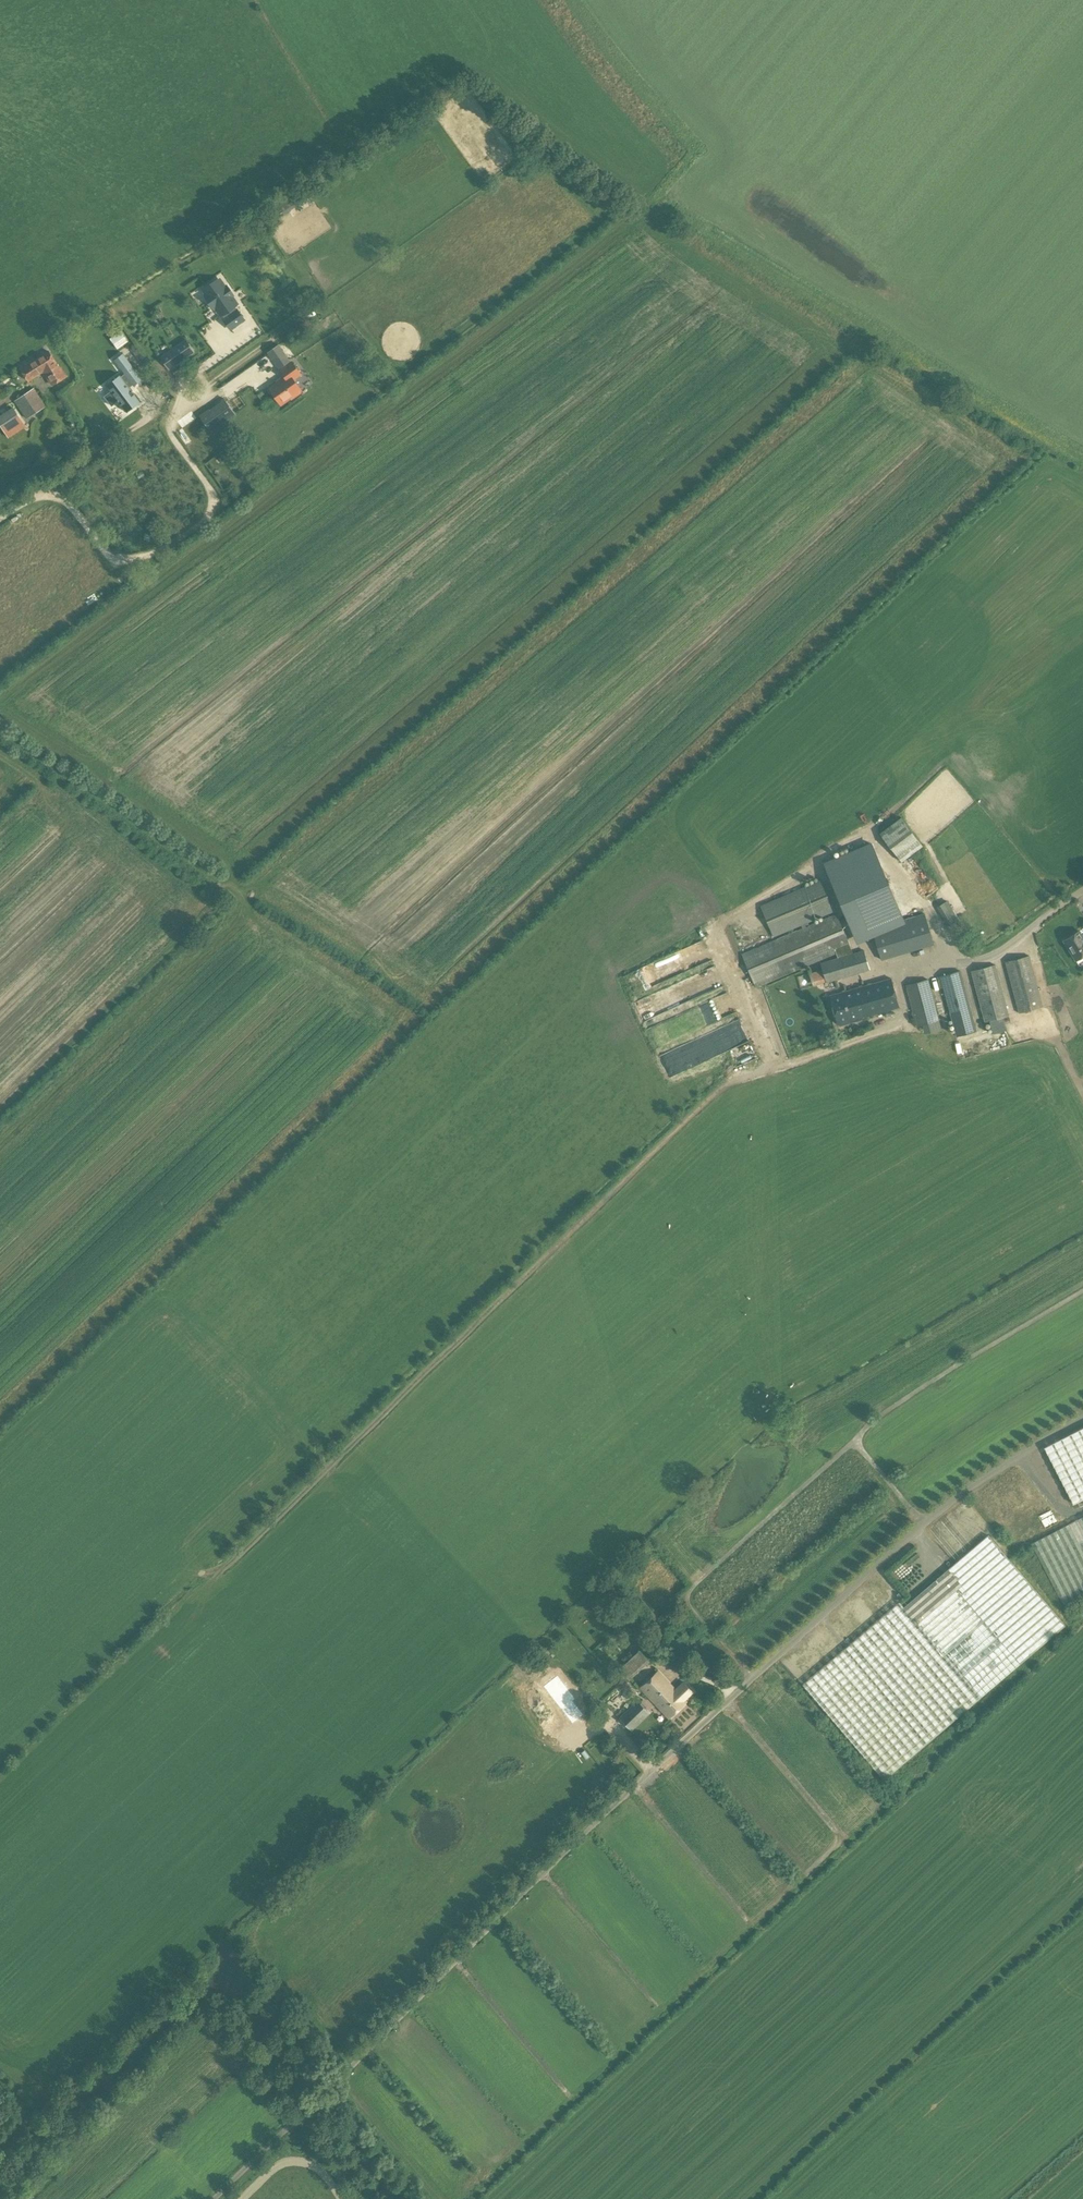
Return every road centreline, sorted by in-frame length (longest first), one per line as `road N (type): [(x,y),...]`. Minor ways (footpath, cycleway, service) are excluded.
road 1 (track): [(890,369),(697,249),(697,239),(718,183),(878,0)]
road 2 (track): [(0,748),(242,894),(241,916)]

